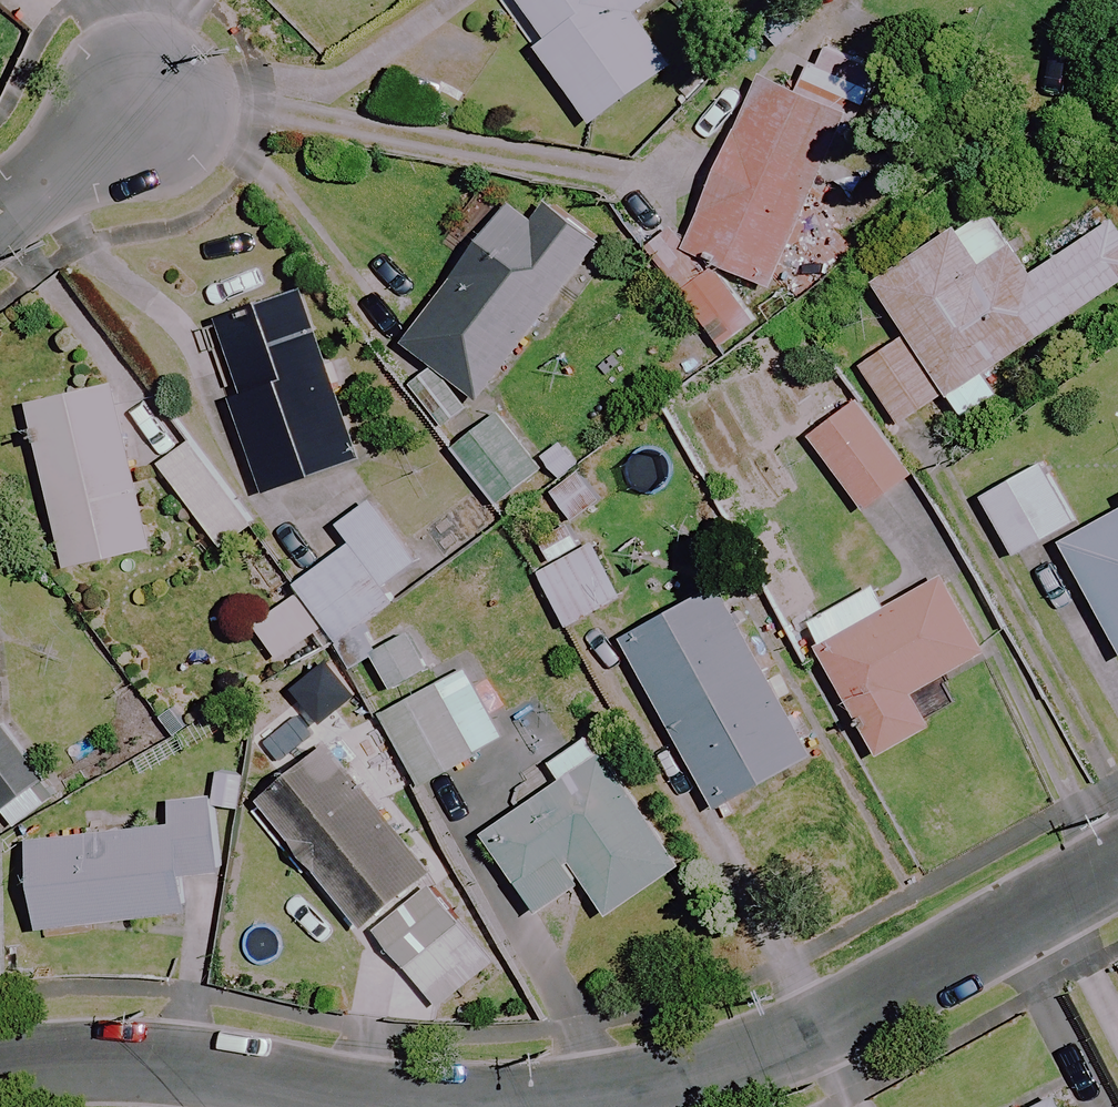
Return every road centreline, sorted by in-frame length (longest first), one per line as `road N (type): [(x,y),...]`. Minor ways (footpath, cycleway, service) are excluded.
road 1 (residential): [(537,1106),(673,1081),(879,1004),(1117,867)]
road 2 (residential): [(0,1074),(92,1064),(520,1106)]
road 3 (residential): [(0,220),(153,108)]

